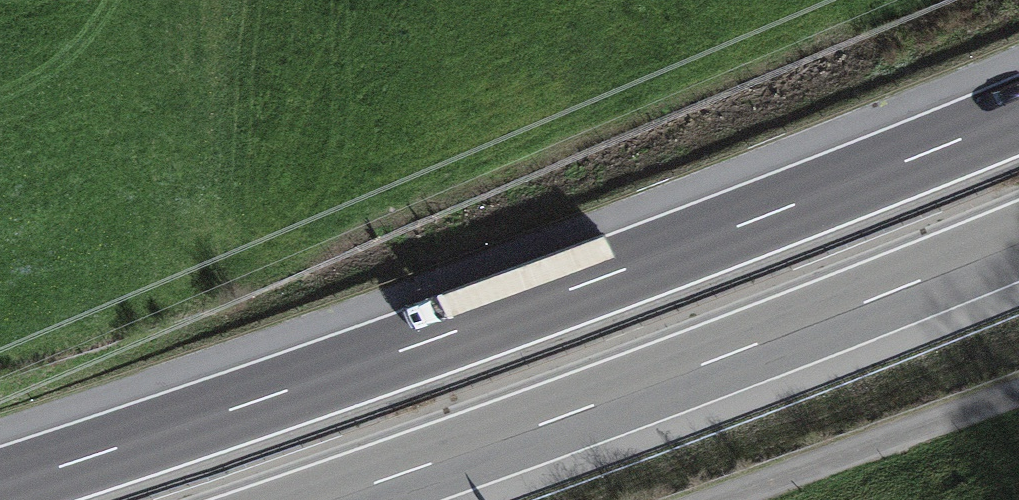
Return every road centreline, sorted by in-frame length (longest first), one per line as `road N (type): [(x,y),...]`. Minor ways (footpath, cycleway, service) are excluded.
road 1 (motorway): [(1018,114),(522,306),(0,485)]
road 2 (motorway): [(332,499),(1018,243)]
road 3 (unclassified): [(1018,392),(722,499)]

